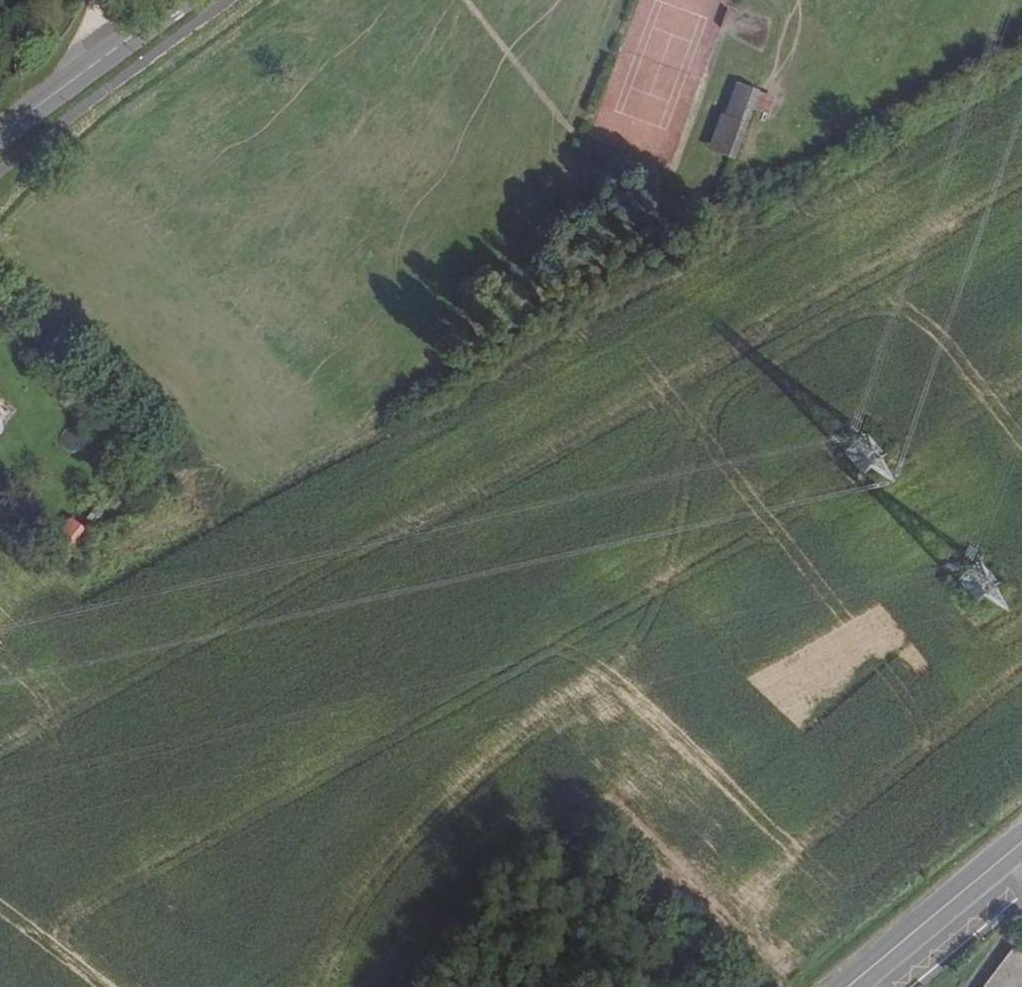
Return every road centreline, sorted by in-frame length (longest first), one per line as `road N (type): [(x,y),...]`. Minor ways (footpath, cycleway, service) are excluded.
road 1 (residential): [(0,133),(181,0)]
road 2 (tertiary): [(852,986),(1021,846)]

